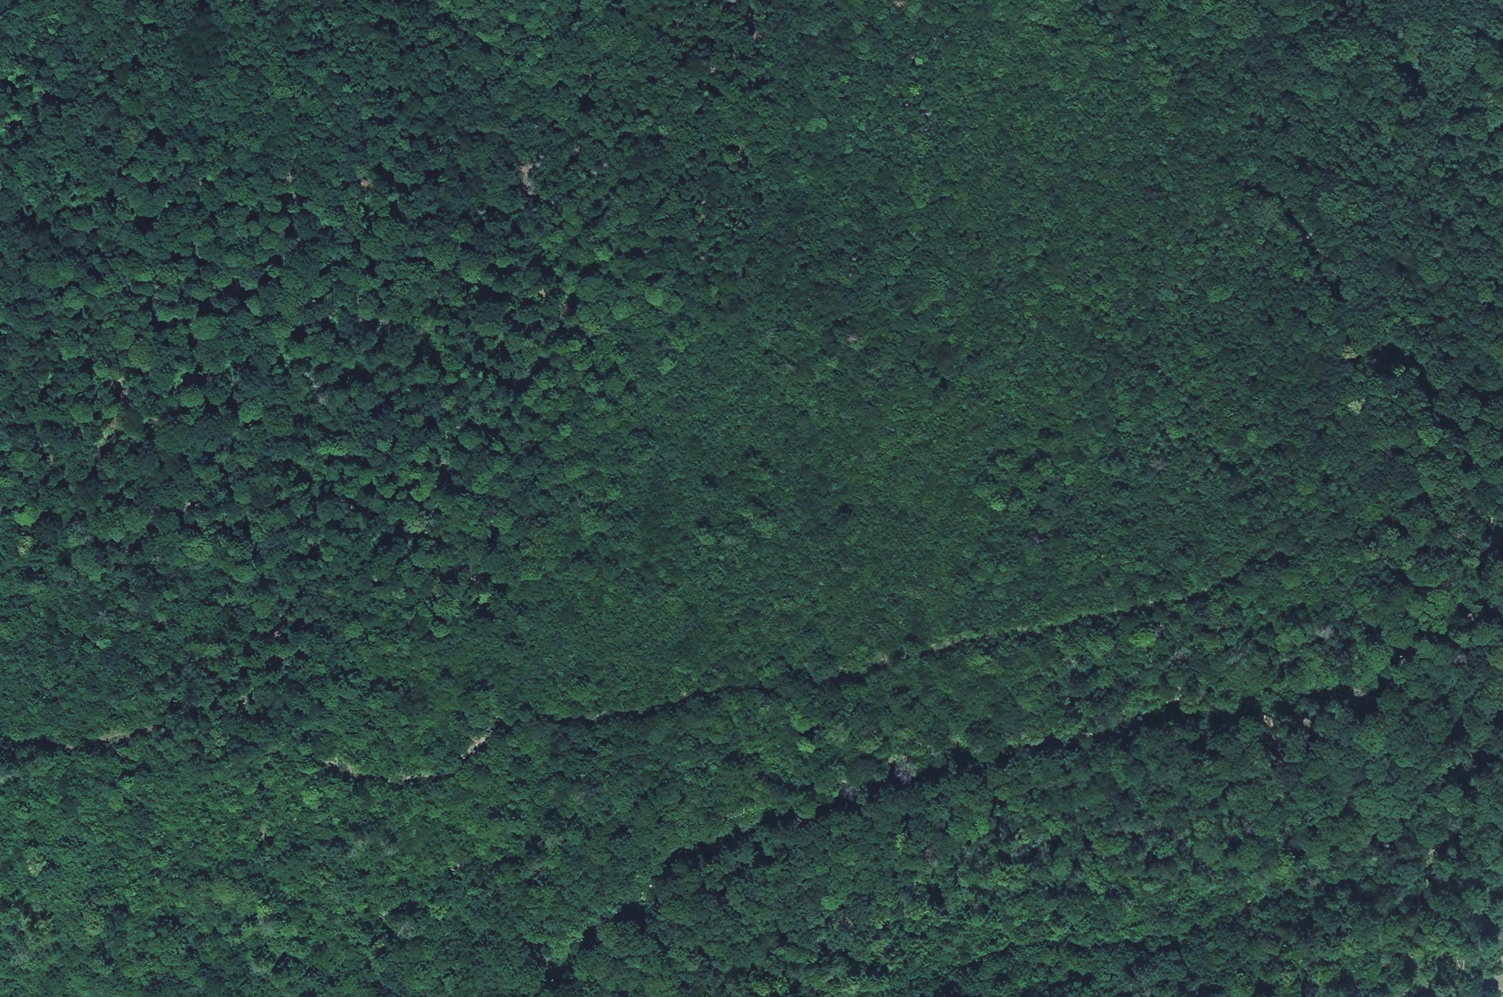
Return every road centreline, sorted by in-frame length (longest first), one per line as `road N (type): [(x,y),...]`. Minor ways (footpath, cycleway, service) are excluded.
road 1 (track): [(325,189),(286,181),(113,88),(0,57)]
road 2 (track): [(1502,175),(1437,153),(1235,0)]
road 3 (track): [(0,740),(29,750),(133,735),(283,688)]

